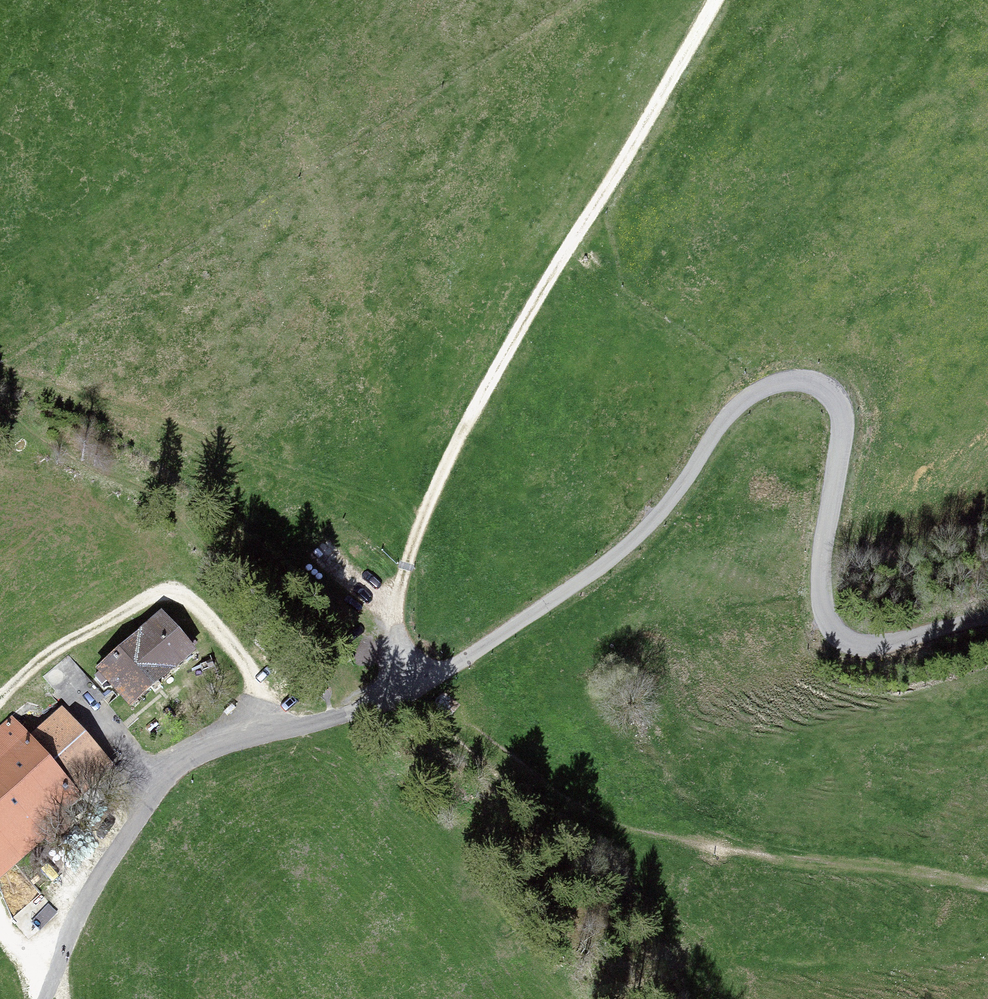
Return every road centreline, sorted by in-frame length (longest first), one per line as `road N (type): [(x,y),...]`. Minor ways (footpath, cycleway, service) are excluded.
road 1 (unclassified): [(43,998),(85,899),(154,788),(182,762),(425,683),(616,556),(662,507),(724,418),(775,382),(828,387),(844,413),(820,566),(819,590),(834,629),(877,644),(987,618)]
road 2 (track): [(715,0),(523,321),(427,507),(394,608),(399,642),(425,683)]
road 3 (track): [(391,697),(517,792),(557,812),(987,886)]
road 4 (track): [(0,375),(427,507)]
road 5 (track): [(276,731),(233,645),(186,600),(163,598),(29,669),(0,707)]

